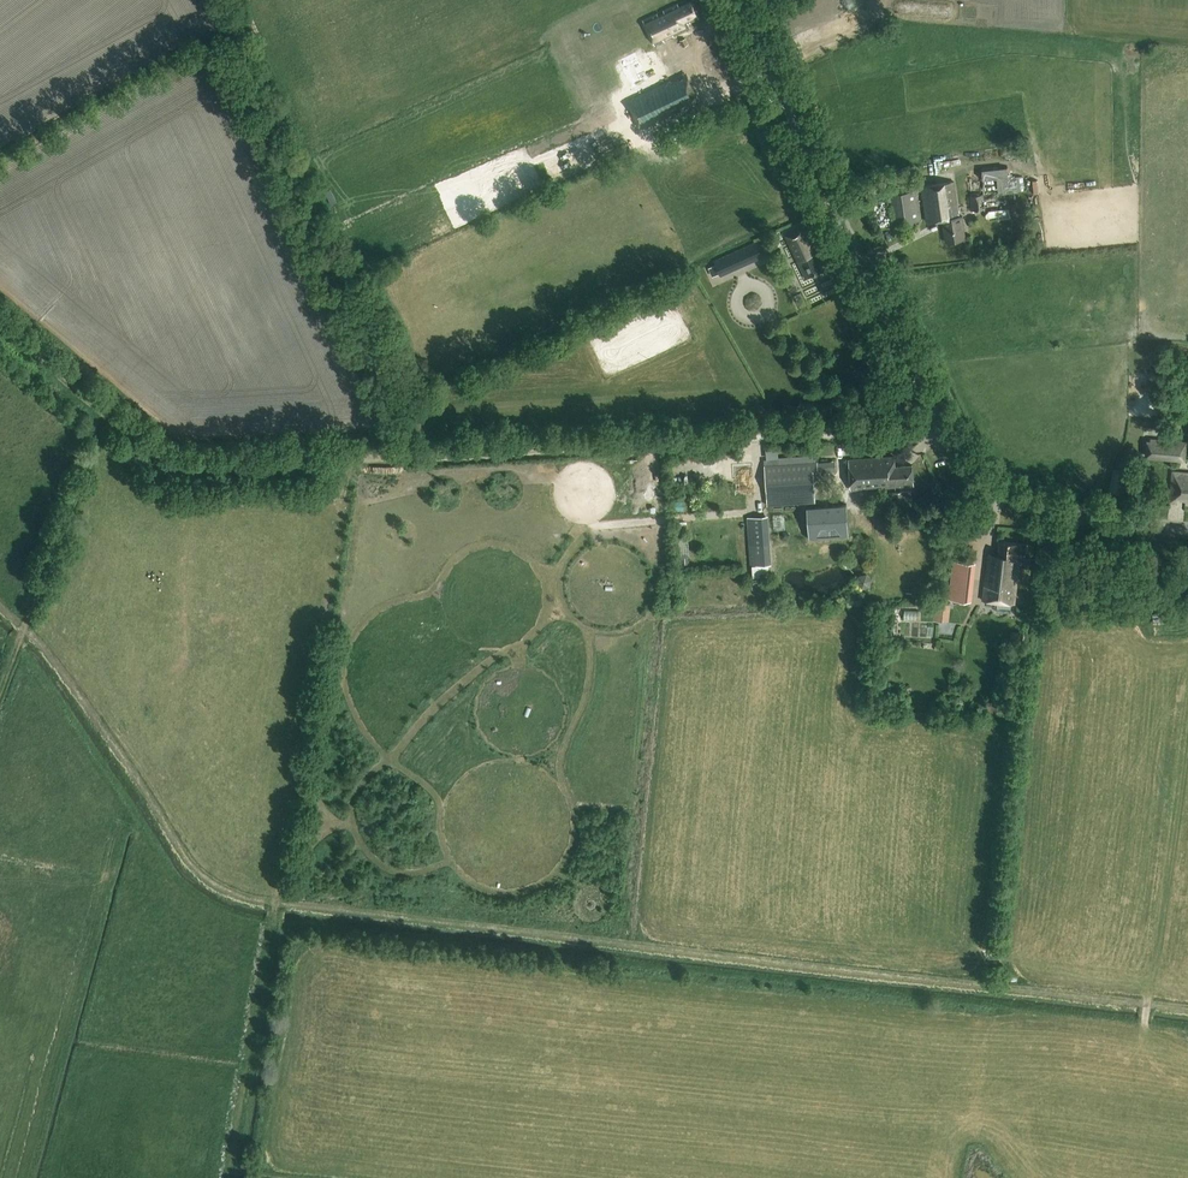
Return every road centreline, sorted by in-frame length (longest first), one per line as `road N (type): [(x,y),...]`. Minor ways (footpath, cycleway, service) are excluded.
road 1 (track): [(755,440),(192,467),(148,451),(0,329)]
road 2 (unclassified): [(1187,529),(1041,508),(984,478),(953,446),(738,0)]
road 3 (track): [(231,1177),(347,461)]
road 4 (track): [(426,458),(232,28),(208,16)]
road 5 (track): [(0,607),(36,641),(179,853),(218,889),(277,907)]
road 6 (track): [(0,691),(100,435),(114,424)]
road 7 (track): [(755,455),(758,505),(747,514),(602,527)]
road 8 (track): [(941,429),(755,440)]

